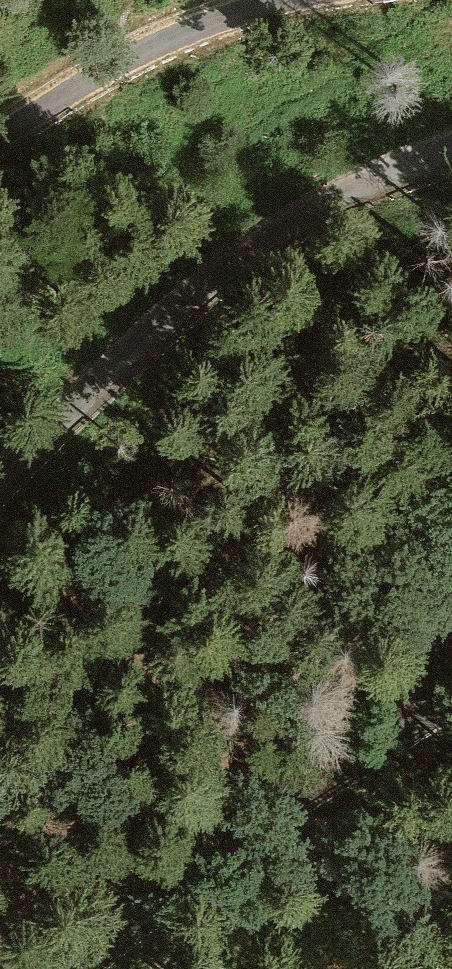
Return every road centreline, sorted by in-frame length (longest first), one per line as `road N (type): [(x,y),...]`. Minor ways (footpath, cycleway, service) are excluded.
road 1 (unclassified): [(451,158),(388,184),(0,537)]
road 2 (unclassified): [(85,968),(451,704)]
road 3 (unclassified): [(0,132),(152,46),(290,0)]

